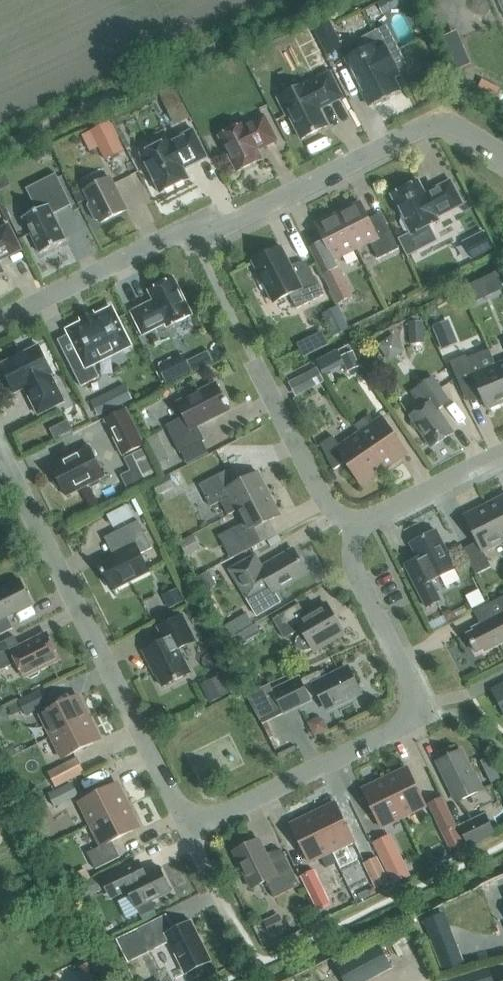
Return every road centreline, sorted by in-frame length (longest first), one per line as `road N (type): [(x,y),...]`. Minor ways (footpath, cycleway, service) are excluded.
road 1 (residential): [(502,158),(453,126),(427,126),(238,221),(193,227),(0,321)]
road 2 (residential): [(196,818),(217,818),(403,726),(412,710),(409,678),(353,559),(356,524)]
road 3 (residential): [(196,818),(178,806),(0,450)]
road 4 (unclassified): [(0,154),(332,0)]
road 5 (residential): [(356,524),(324,494),(258,367)]
road 6 (unclassified): [(502,455),(356,524)]

